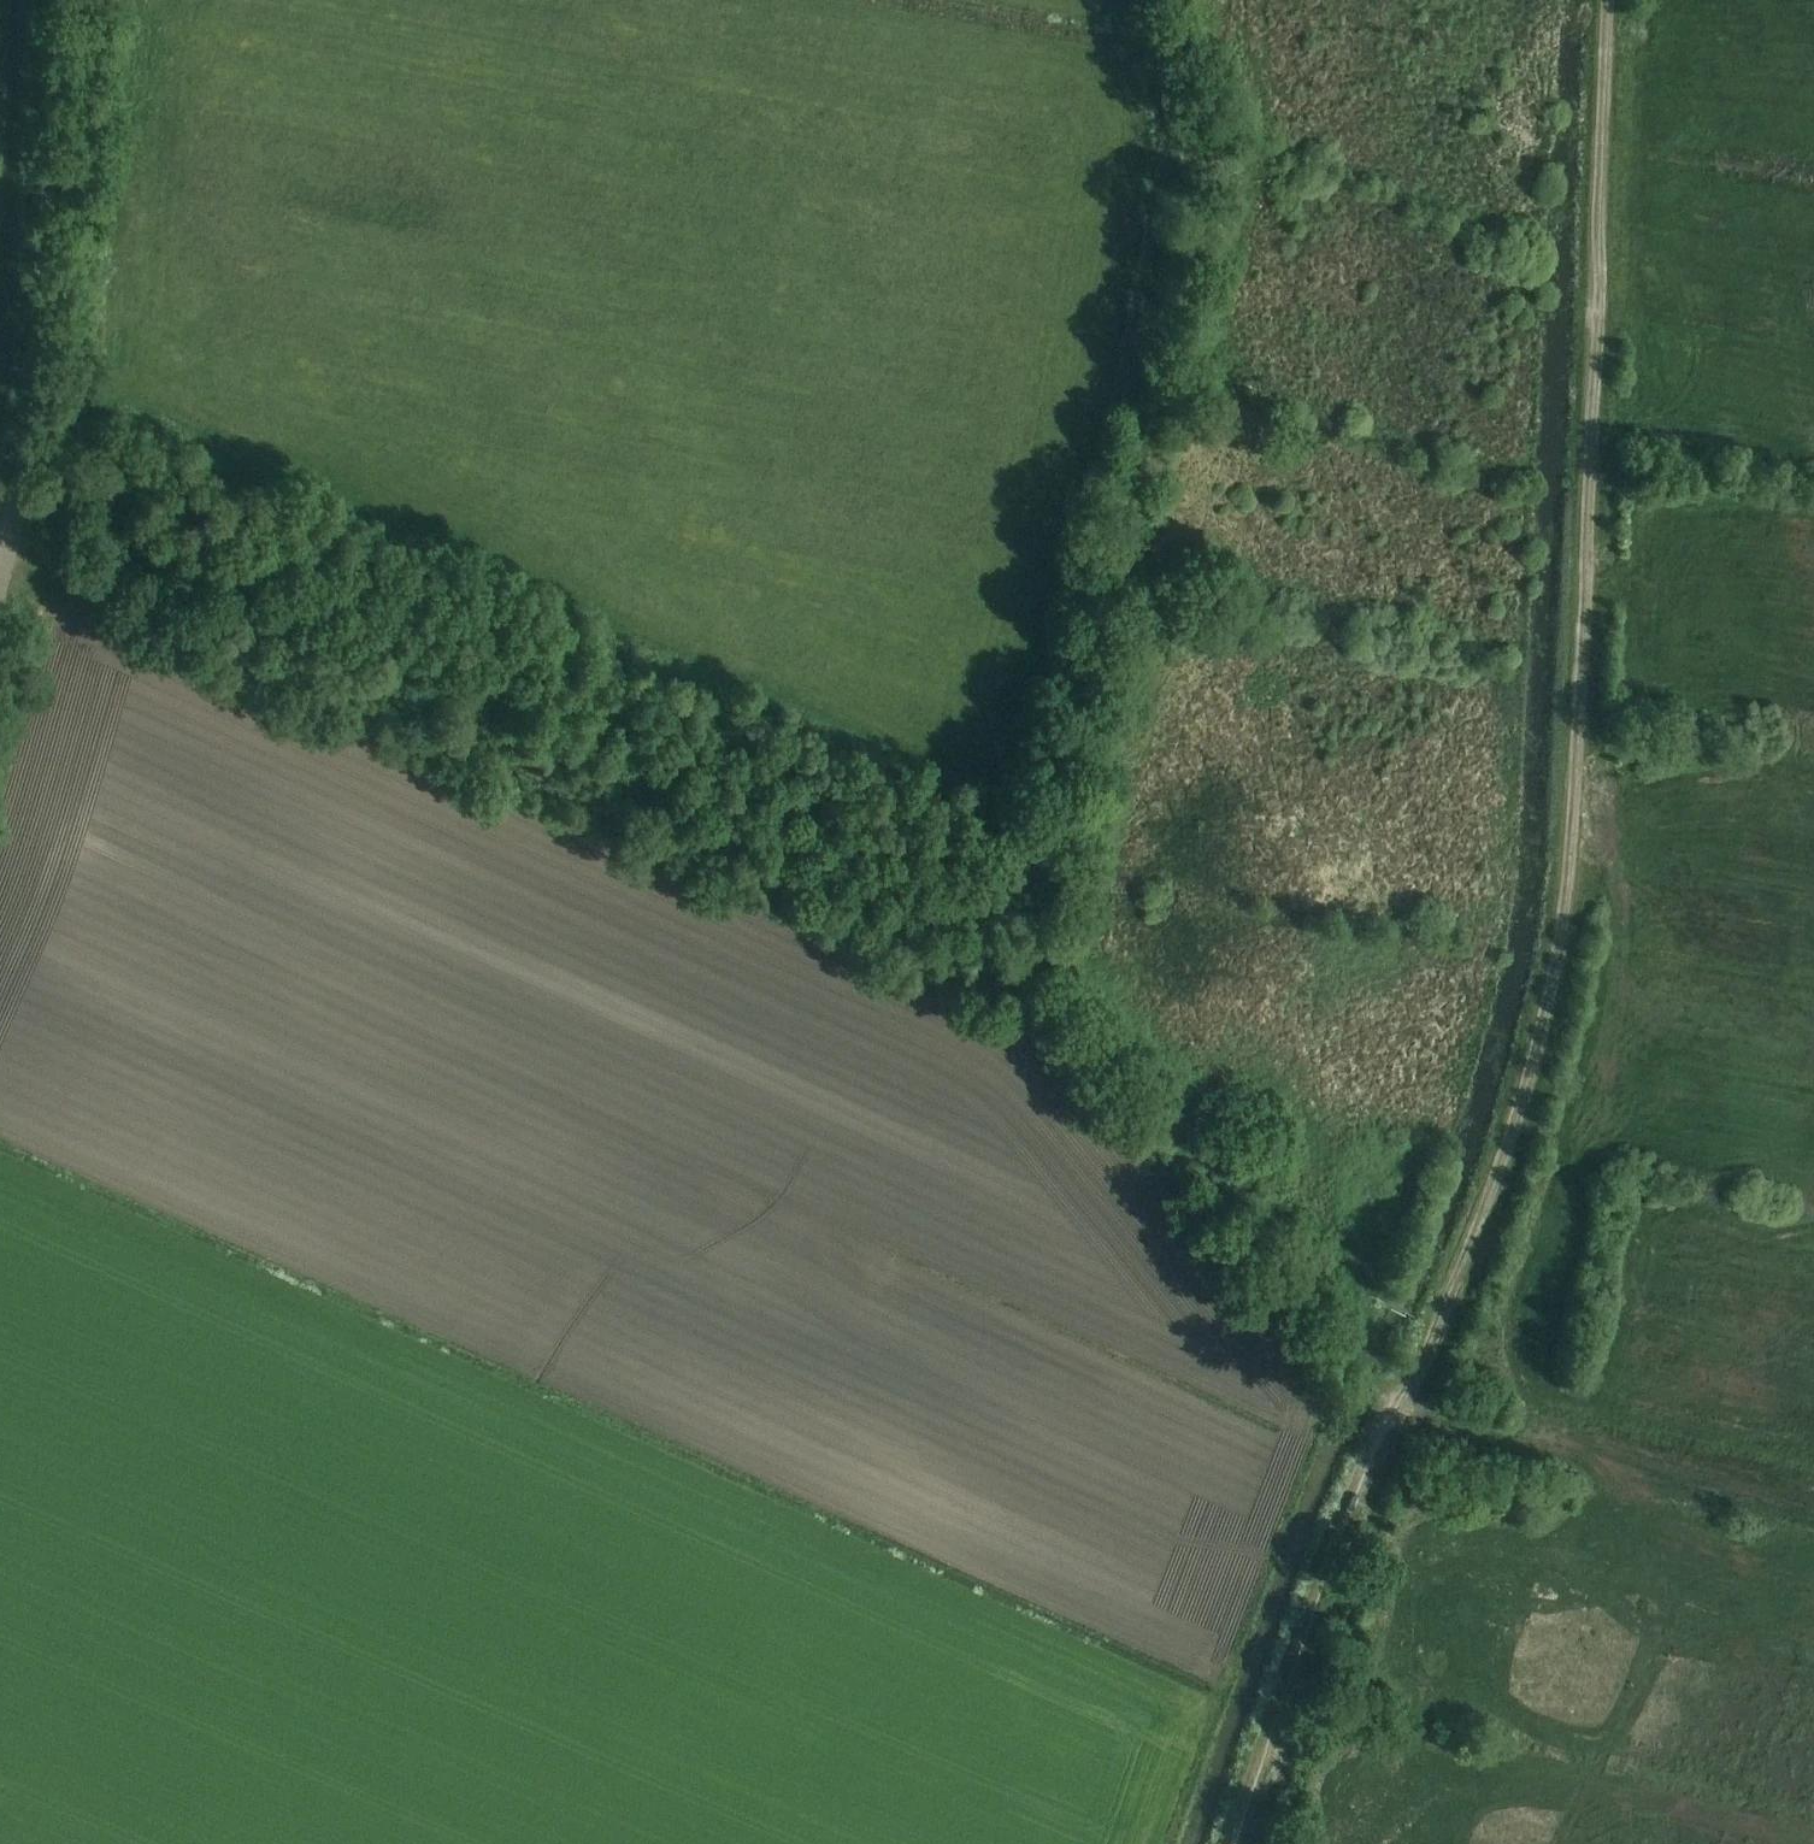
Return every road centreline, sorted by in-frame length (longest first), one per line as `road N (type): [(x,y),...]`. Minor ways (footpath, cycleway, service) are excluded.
road 1 (track): [(1392,1400),(1505,1152),(1545,1021),(1561,926),(1586,596),(1609,0)]
road 2 (track): [(5,545),(1015,992)]
road 3 (track): [(1015,992),(1392,1400),(1231,1843)]
road 4 (track): [(1145,0),(1180,108),(1178,170),(1015,992)]
road 5 (unclassified): [(0,572),(27,466),(36,388),(57,0)]

